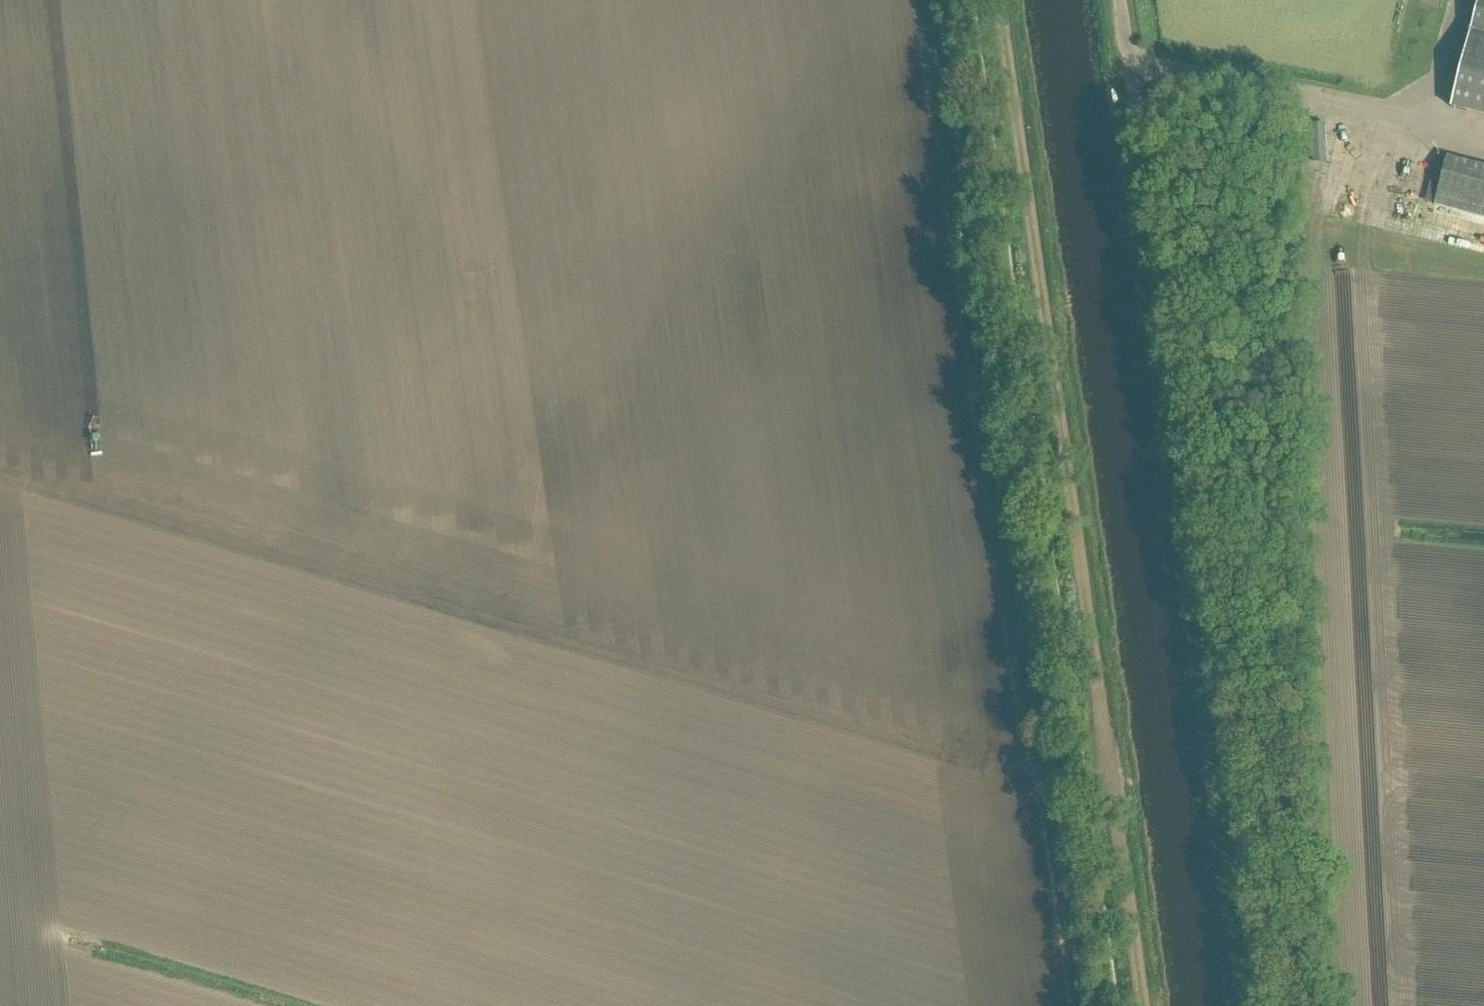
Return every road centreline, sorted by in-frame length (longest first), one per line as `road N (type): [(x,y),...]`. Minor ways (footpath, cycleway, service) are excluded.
road 1 (track): [(996,0),(1138,1005)]
road 2 (track): [(1268,1005),(1133,66)]

